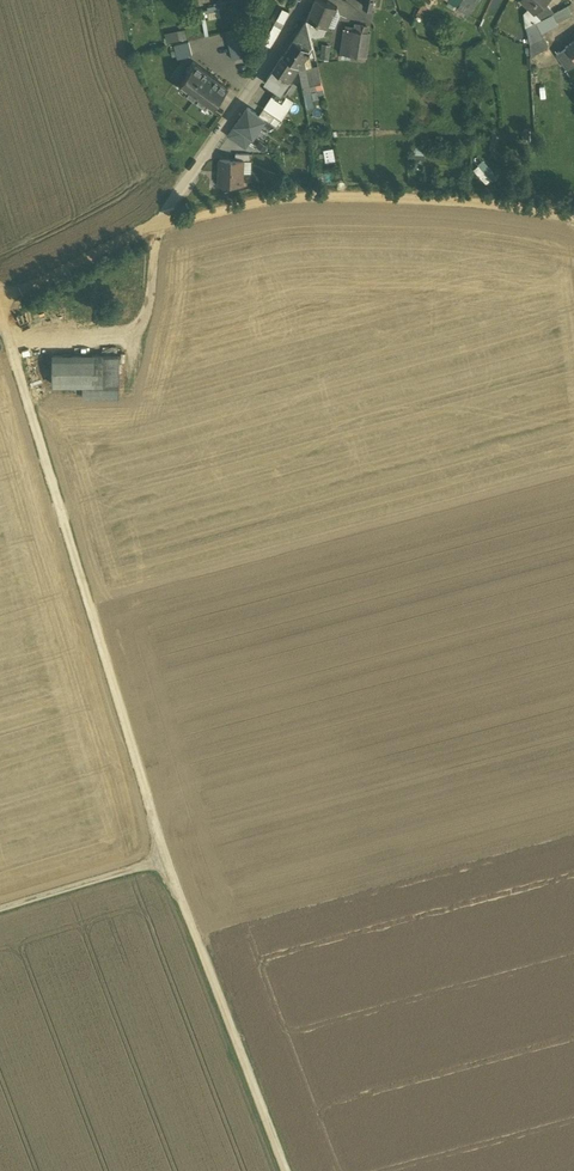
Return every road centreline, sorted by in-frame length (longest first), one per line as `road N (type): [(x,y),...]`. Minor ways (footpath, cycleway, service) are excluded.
road 1 (track): [(0,307),(164,858),(285,1170)]
road 2 (track): [(573,216),(472,200),(286,196),(155,225)]
road 3 (residential): [(305,0),(155,225)]
road 4 (track): [(155,225),(143,323),(95,346),(13,350)]
road 5 (track): [(0,303),(155,225)]
road 6 (track): [(0,907),(164,858)]

